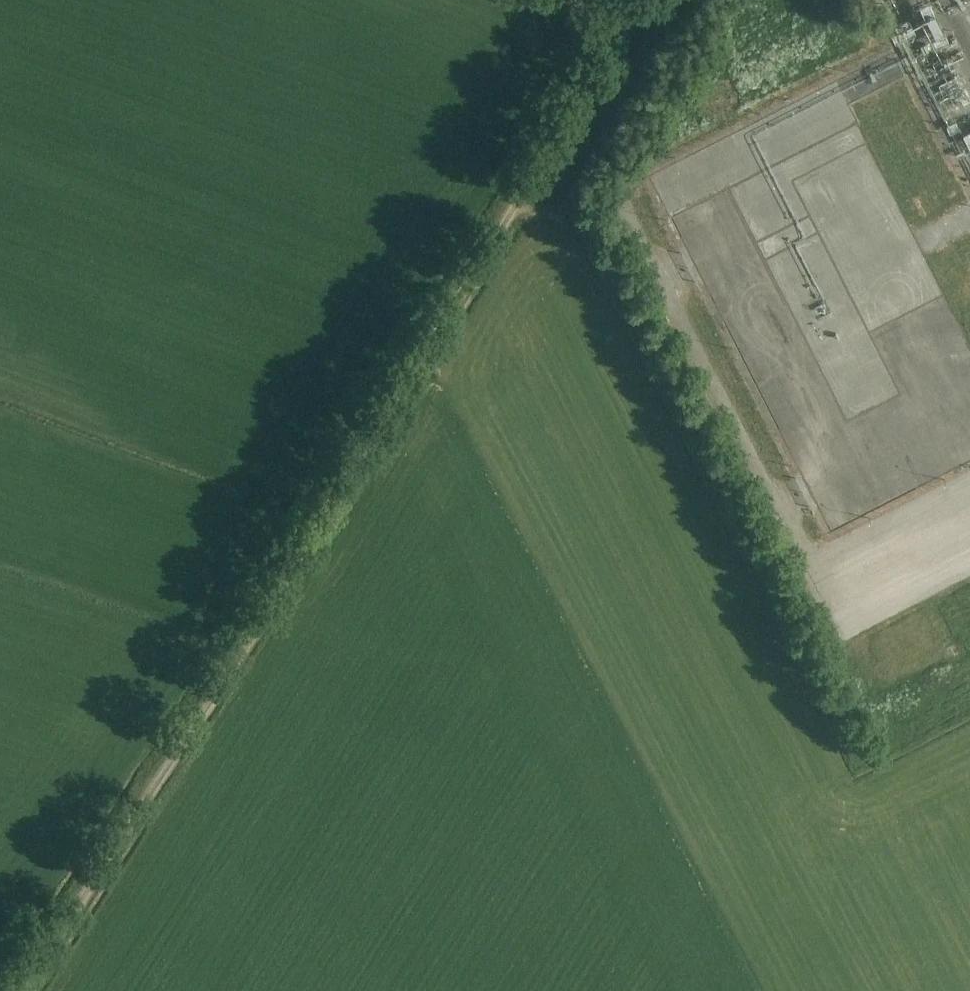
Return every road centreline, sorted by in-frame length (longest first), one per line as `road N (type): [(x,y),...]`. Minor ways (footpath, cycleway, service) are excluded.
road 1 (track): [(631,19),(24,990)]

